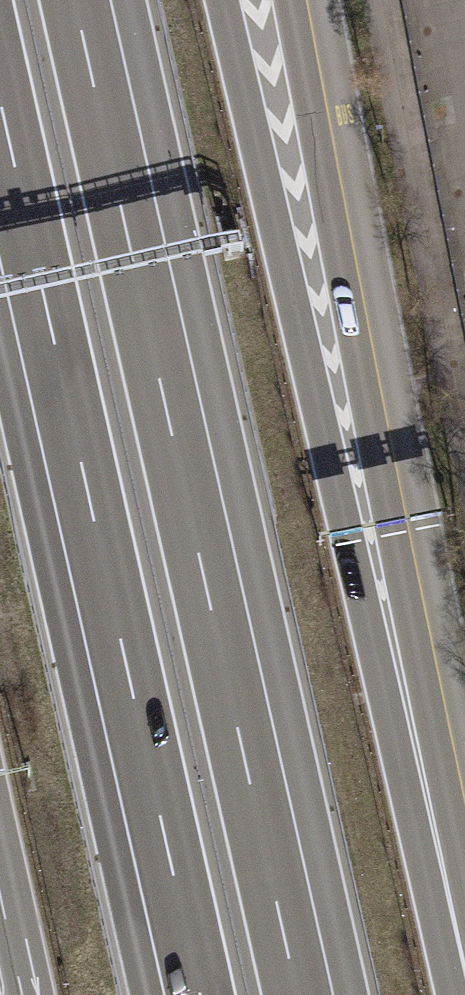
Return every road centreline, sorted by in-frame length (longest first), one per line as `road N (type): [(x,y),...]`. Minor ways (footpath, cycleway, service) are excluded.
road 1 (motorway): [(315,994),(92,0)]
road 2 (motorway): [(0,180),(182,994)]
road 3 (motorway): [(366,509),(222,0)]
road 4 (primary): [(366,509),(307,0)]
road 5 (primary): [(464,970),(366,509)]

